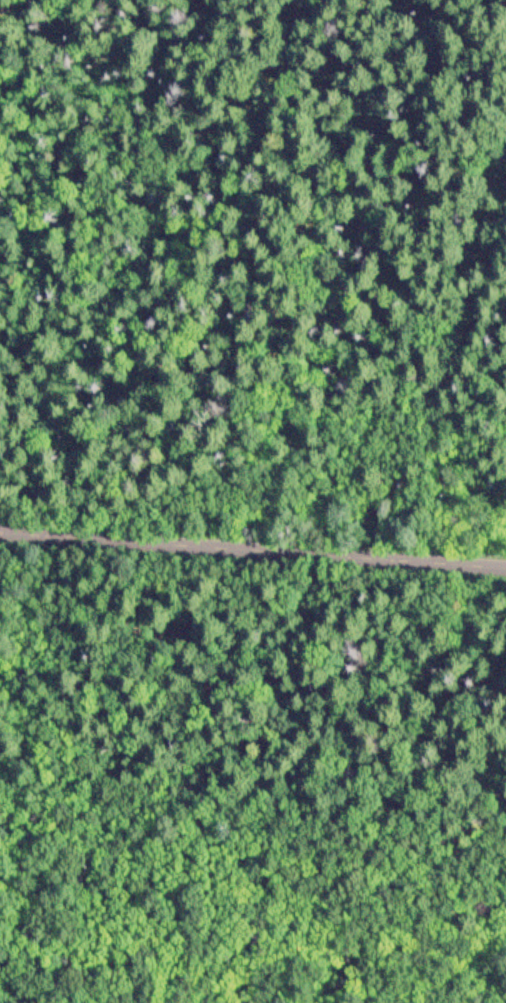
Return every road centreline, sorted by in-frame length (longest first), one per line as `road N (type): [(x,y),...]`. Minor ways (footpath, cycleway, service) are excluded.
road 1 (secondary): [(0,532),(505,568)]

